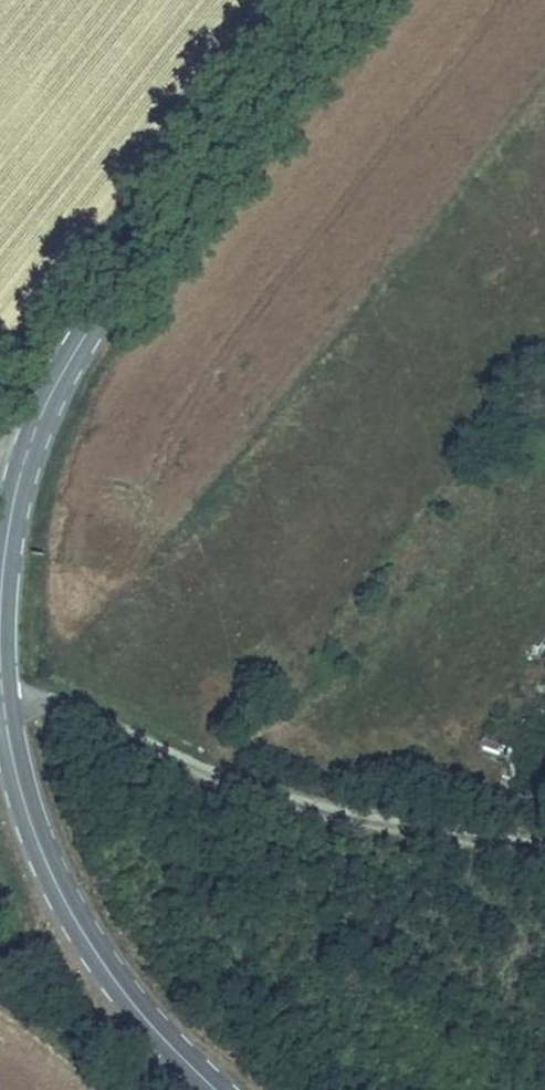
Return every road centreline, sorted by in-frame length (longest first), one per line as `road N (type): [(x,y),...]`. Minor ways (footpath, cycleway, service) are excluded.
road 1 (secondary): [(1,685),(4,574),(20,472),(49,398),(122,280),(343,0)]
road 2 (unclassified): [(544,844),(337,810),(1,685)]
road 3 (secondary): [(216,1089),(108,968),(61,884),(16,788),(1,685)]
road 4 (track): [(0,336),(263,0)]

